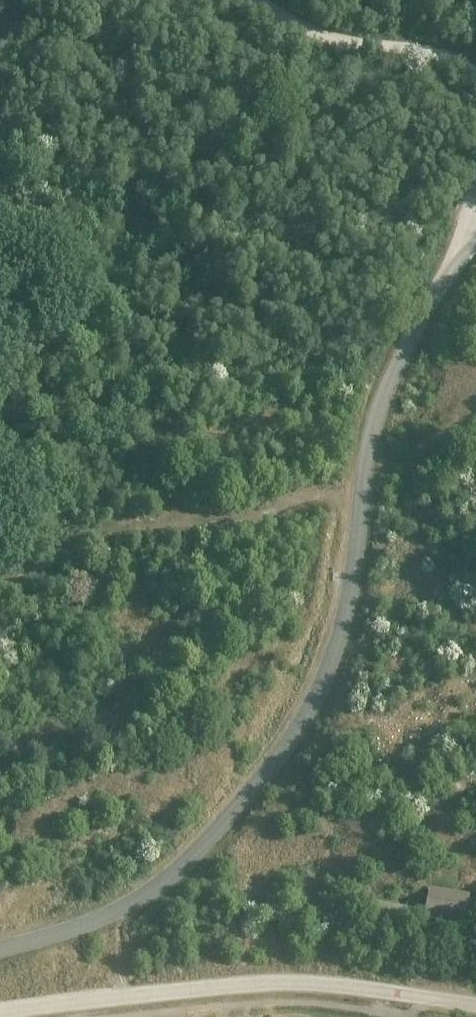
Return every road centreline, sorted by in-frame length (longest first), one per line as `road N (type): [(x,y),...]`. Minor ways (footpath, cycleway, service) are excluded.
road 1 (unclassified): [(0,950),(107,915),(167,879),(295,731),(341,626),(377,410),(418,320),(475,240)]
road 2 (unclassified): [(0,1012),(276,982),(475,1004)]
road 3 (track): [(475,79),(431,53),(321,35),(259,0)]

